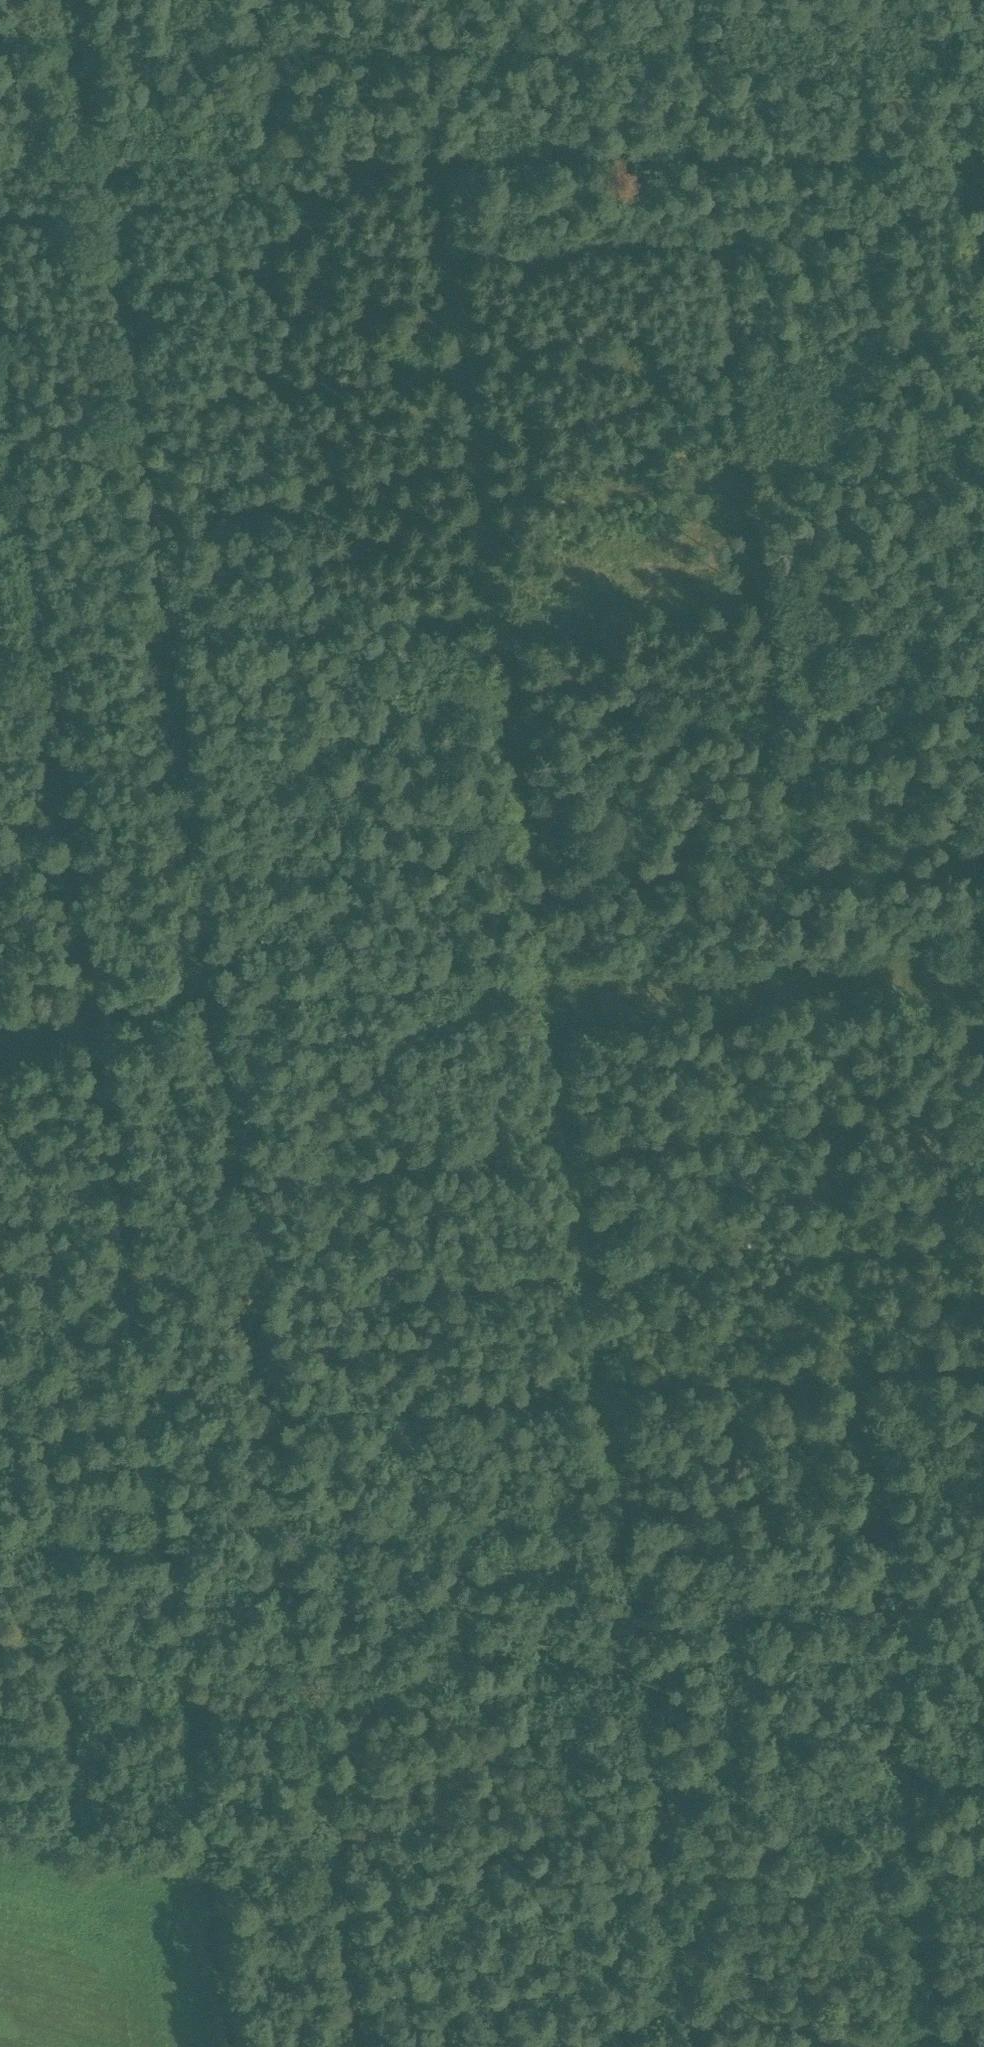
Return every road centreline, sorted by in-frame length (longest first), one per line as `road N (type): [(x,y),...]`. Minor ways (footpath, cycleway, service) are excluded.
road 1 (track): [(983,1765),(167,1556)]
road 2 (track): [(167,1556),(224,2046)]
road 3 (track): [(960,0),(983,233)]
road 4 (track): [(0,1542),(167,1556)]

